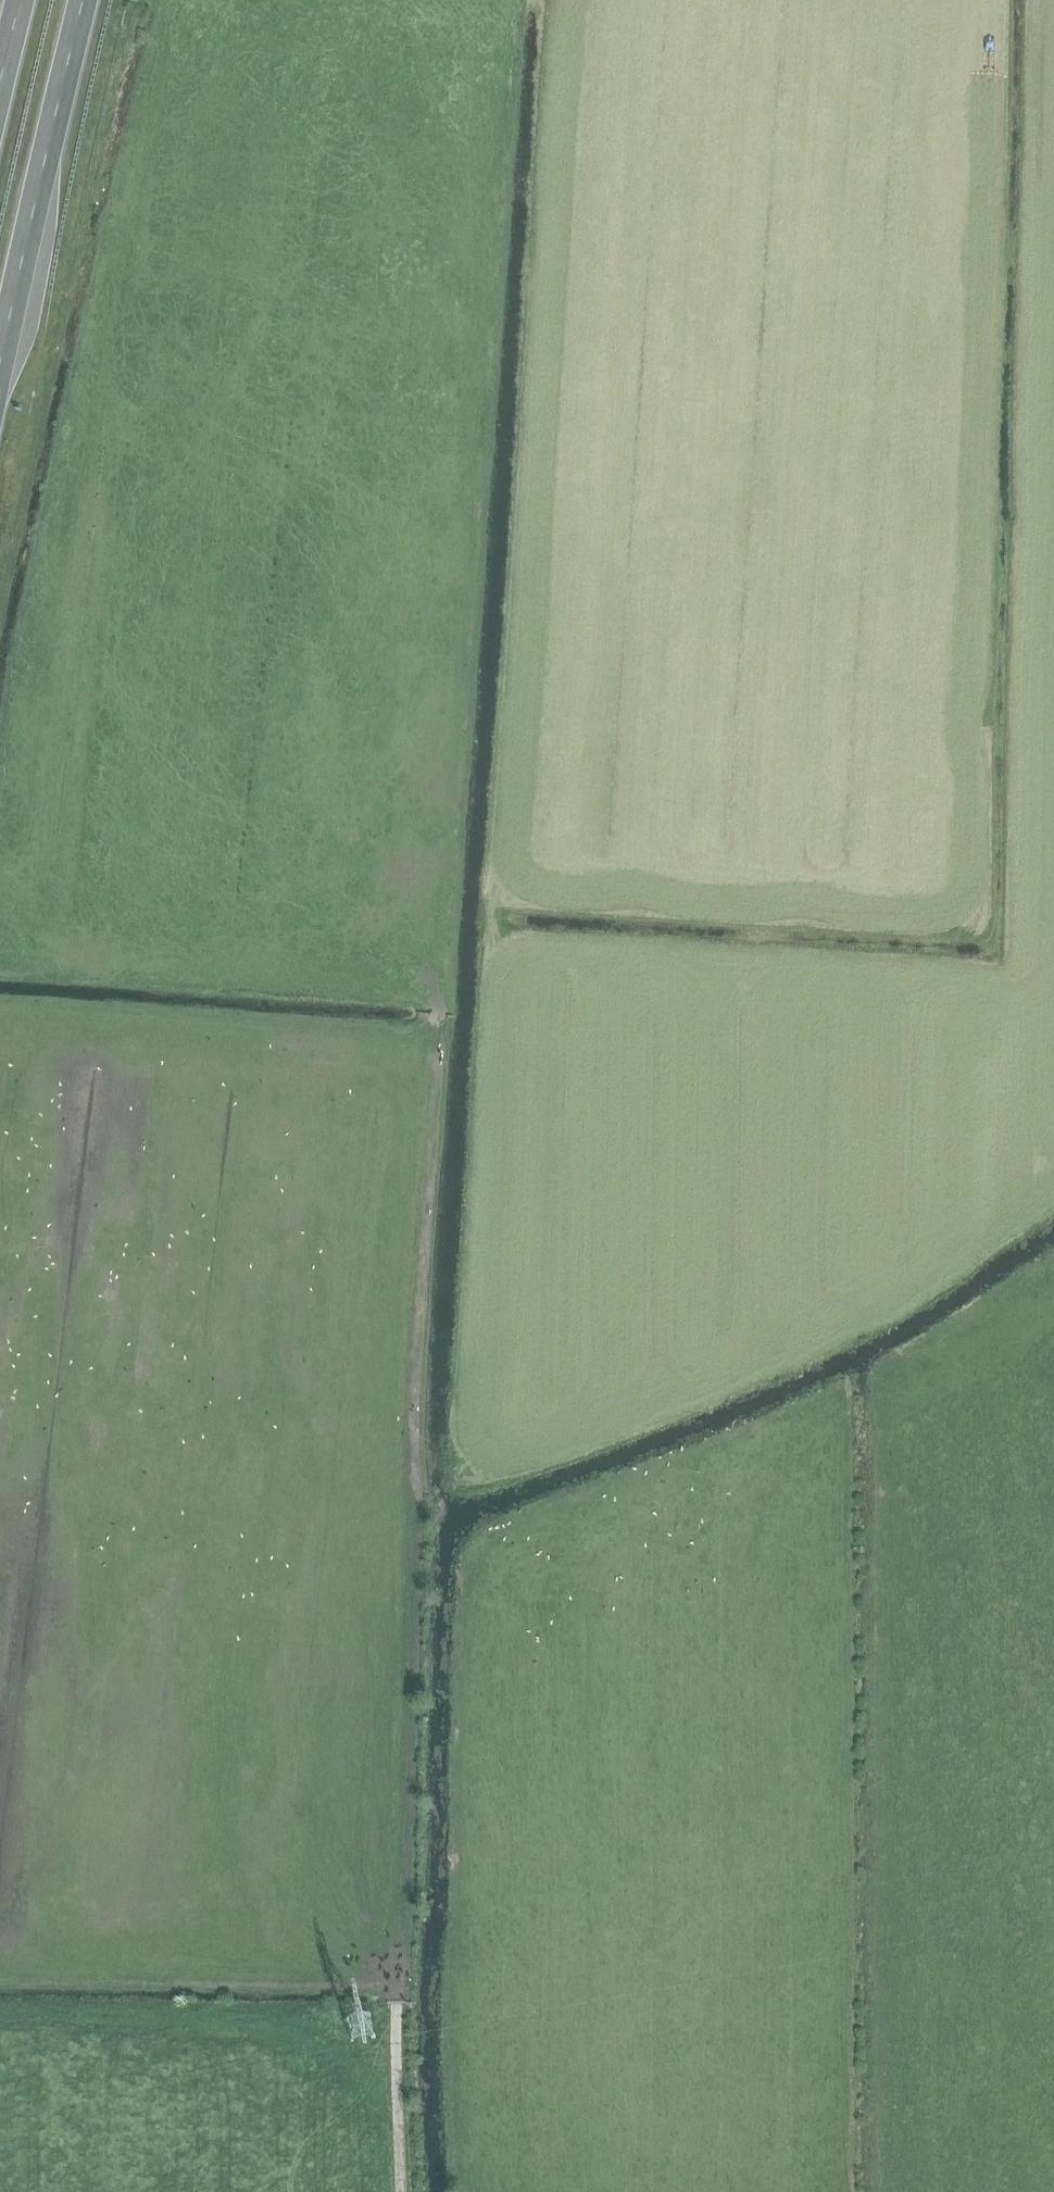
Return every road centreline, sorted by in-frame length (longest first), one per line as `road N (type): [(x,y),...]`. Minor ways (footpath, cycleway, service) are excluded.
road 1 (trunk): [(0,361),(83,0)]

